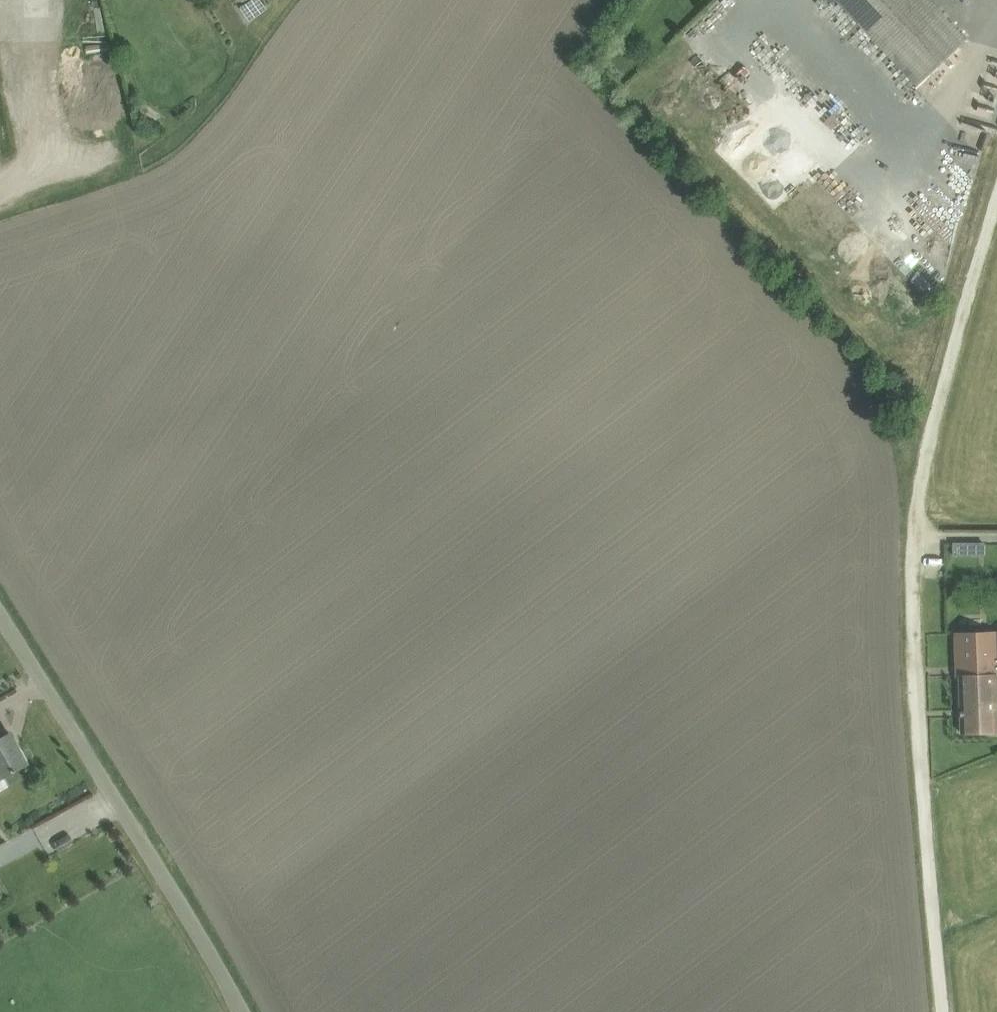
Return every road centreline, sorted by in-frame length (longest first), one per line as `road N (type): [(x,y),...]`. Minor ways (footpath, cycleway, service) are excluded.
road 1 (track): [(996,185),(935,393),(924,459),(925,741),(944,1011)]
road 2 (unclassified): [(251,1011),(142,816),(0,588)]

